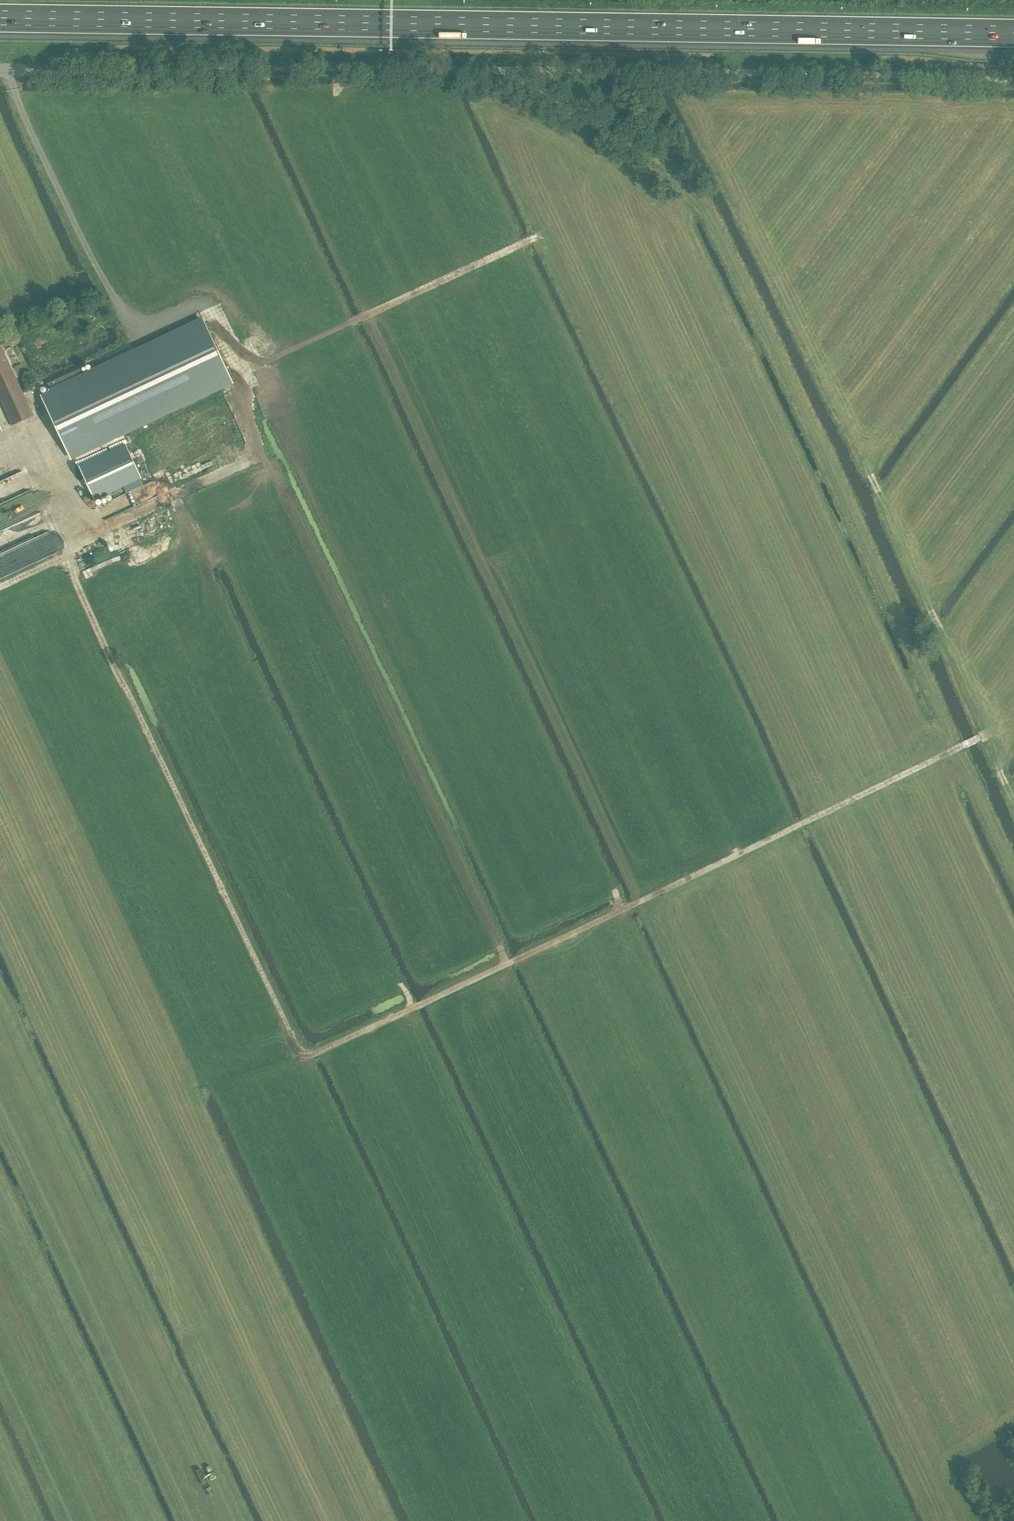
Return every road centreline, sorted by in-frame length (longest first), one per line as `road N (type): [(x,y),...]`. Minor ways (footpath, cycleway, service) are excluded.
road 1 (track): [(981,739),(303,1058),(96,625),(66,554),(71,531)]
road 2 (unclassified): [(0,74),(510,69),(1013,81)]
road 3 (motorway): [(0,18),(1013,34)]
road 4 (track): [(770,342),(692,187),(609,133)]

